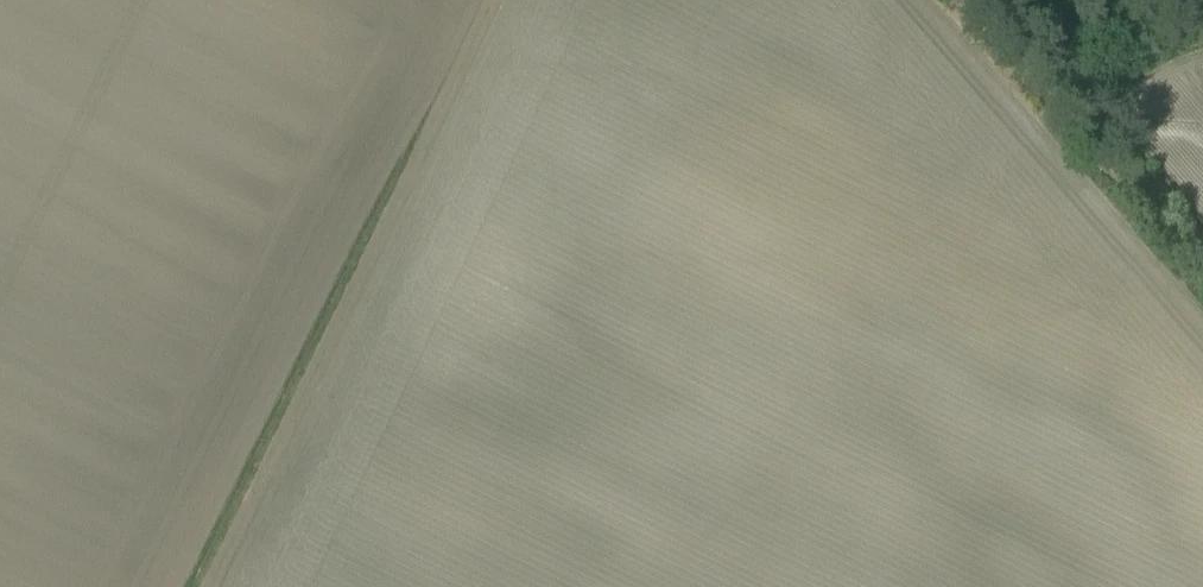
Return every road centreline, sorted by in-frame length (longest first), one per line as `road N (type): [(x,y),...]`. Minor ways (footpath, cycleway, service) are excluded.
road 1 (track): [(488,0),(209,586)]

